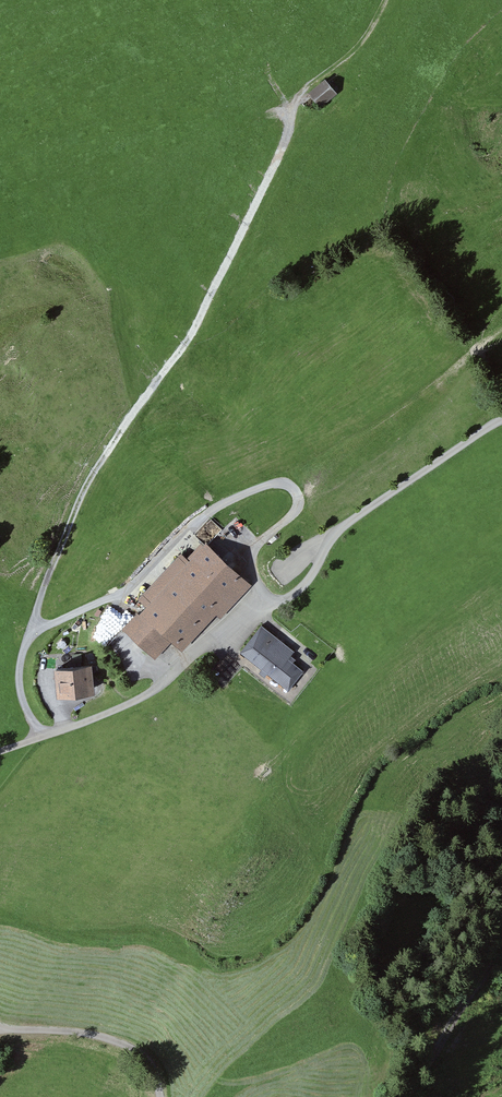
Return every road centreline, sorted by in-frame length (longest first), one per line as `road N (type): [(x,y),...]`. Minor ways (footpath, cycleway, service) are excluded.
road 1 (track): [(385,0),(345,60),(294,105),(284,144),(191,337),(93,473),(23,652),(21,691),(44,736)]
road 2 (unclassified): [(44,736),(153,692),(256,602),(299,591),(336,532),(501,420)]
road 3 (unclassified): [(0,1026),(115,1041),(147,1058),(161,1096)]
road 4 (track): [(412,1096),(501,954)]

